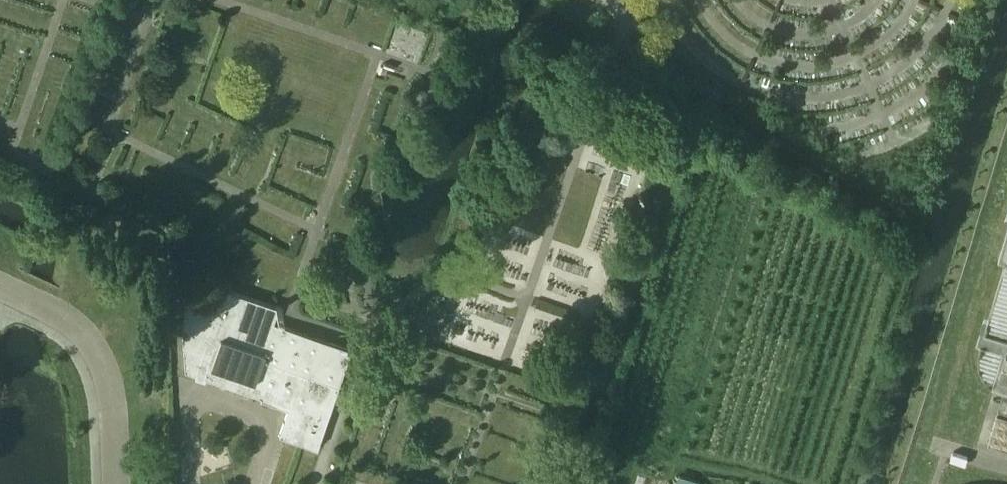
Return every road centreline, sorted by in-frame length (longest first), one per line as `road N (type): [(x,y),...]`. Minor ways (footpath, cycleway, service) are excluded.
road 1 (residential): [(113,483),(100,356),(66,319),(0,288)]

